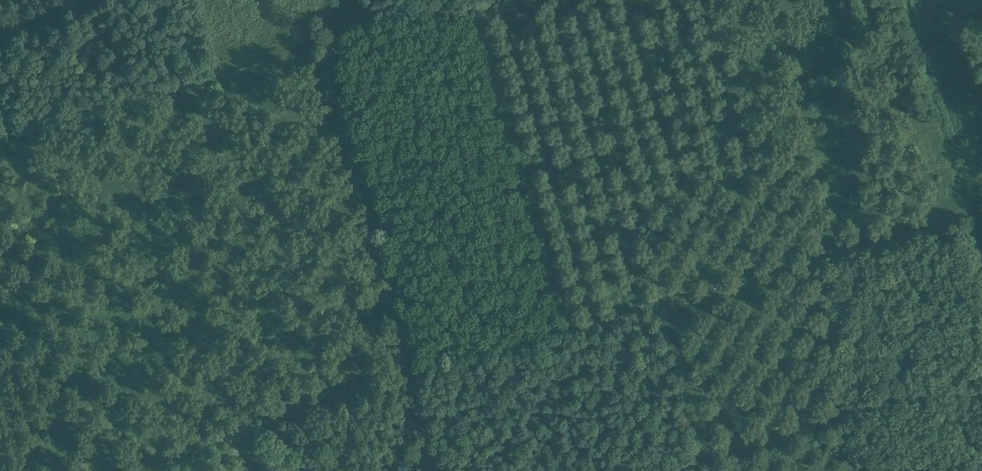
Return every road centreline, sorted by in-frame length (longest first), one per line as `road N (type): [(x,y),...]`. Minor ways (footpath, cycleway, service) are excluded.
road 1 (track): [(652,470),(981,376)]

